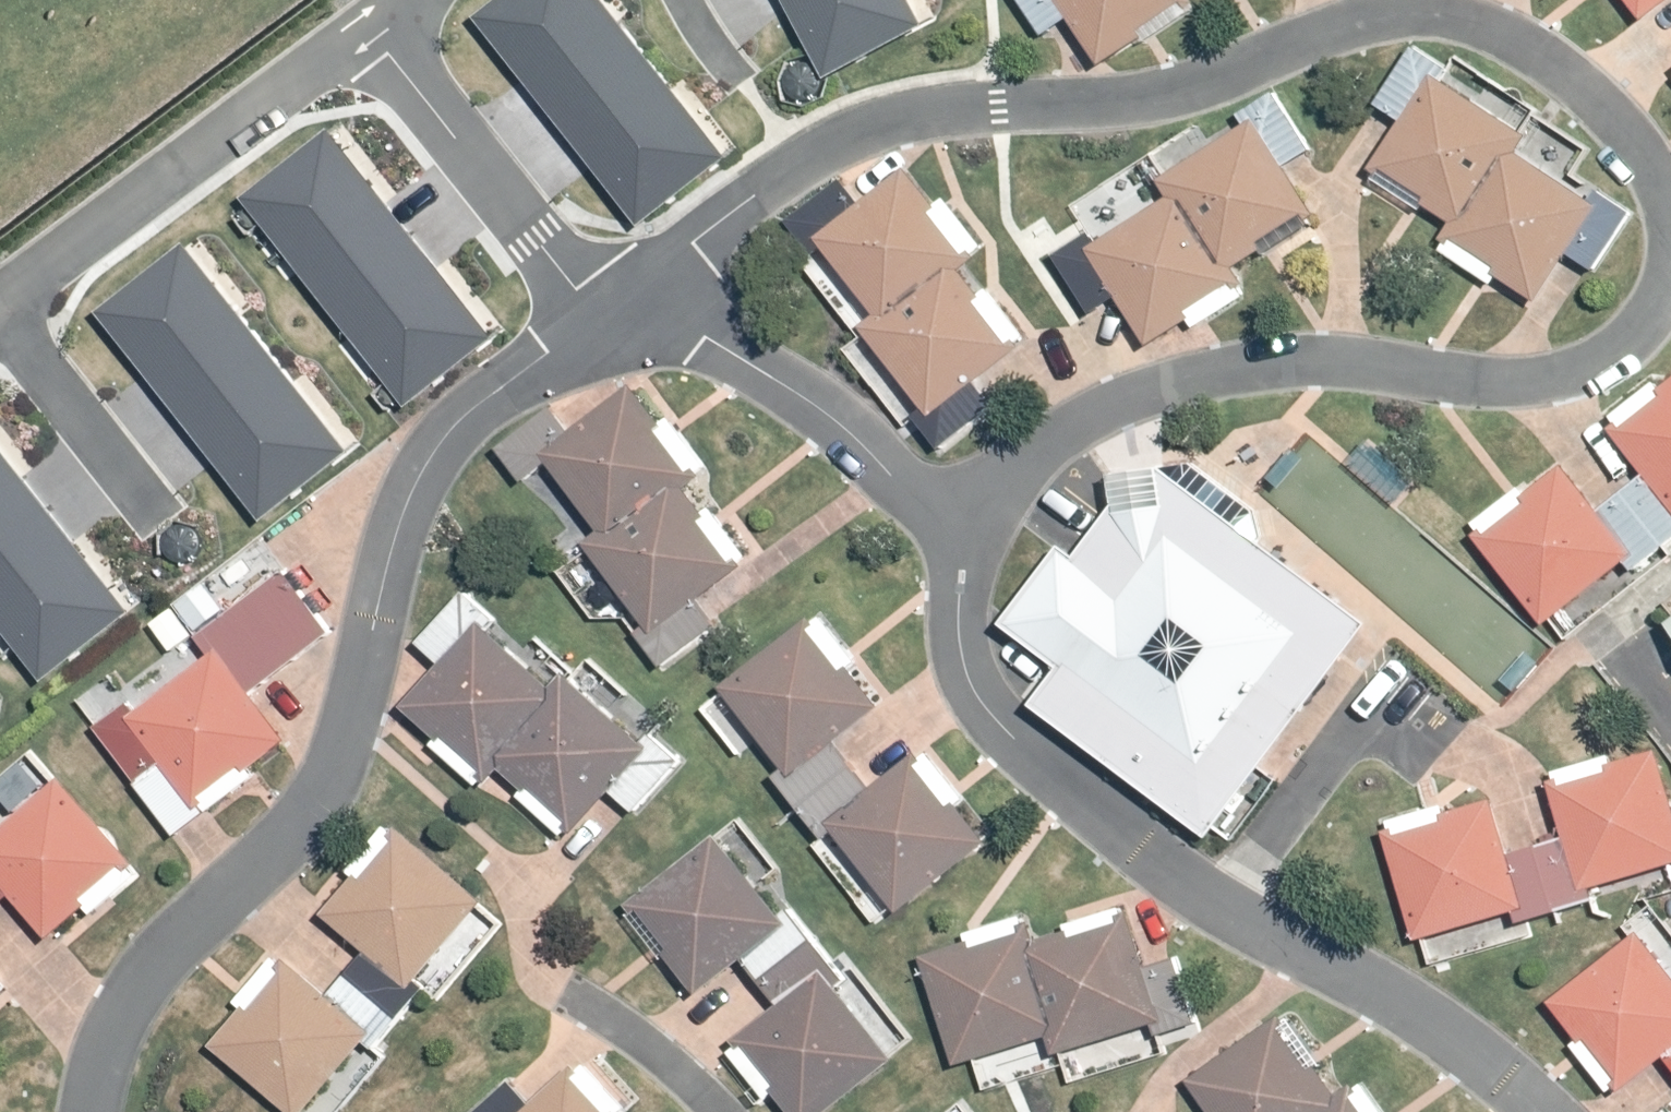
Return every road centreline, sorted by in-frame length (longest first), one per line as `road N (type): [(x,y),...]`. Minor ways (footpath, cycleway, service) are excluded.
road 1 (residential): [(644,317),(689,251),(829,142),(890,124),(1153,96),(1384,17),(1446,14),(1505,33),(1575,80),(1633,138),(1668,214),(1668,287),(1622,349),(1538,381),(1336,360),(1150,393),(1074,422),(1015,473),(974,527)]
road 2 (residential): [(579,321),(435,450),(395,539),(349,729),(320,805),(133,995),(96,1083),(92,1111)]
road 3 (residential): [(1543,1111),(1509,1078),(1393,1001),(1227,912),(1116,830),(987,711),(965,665),(961,608),(974,527)]
road 4 (residential): [(0,310),(373,26)]
road 5 (residential): [(974,527),(882,467),(832,414),(691,330),(644,317)]
road 6 (residential): [(373,26),(471,140),(579,321)]
road 7 (residential): [(601,1015),(717,1111)]

